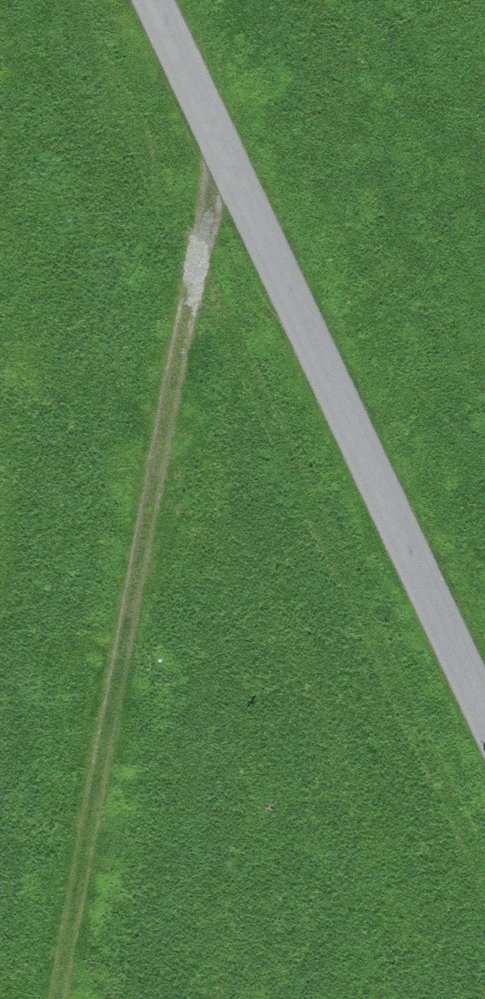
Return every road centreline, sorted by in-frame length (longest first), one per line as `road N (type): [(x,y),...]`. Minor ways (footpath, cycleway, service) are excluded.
road 1 (track): [(62,998),(224,155)]
road 2 (unclassified): [(153,0),(484,715)]

